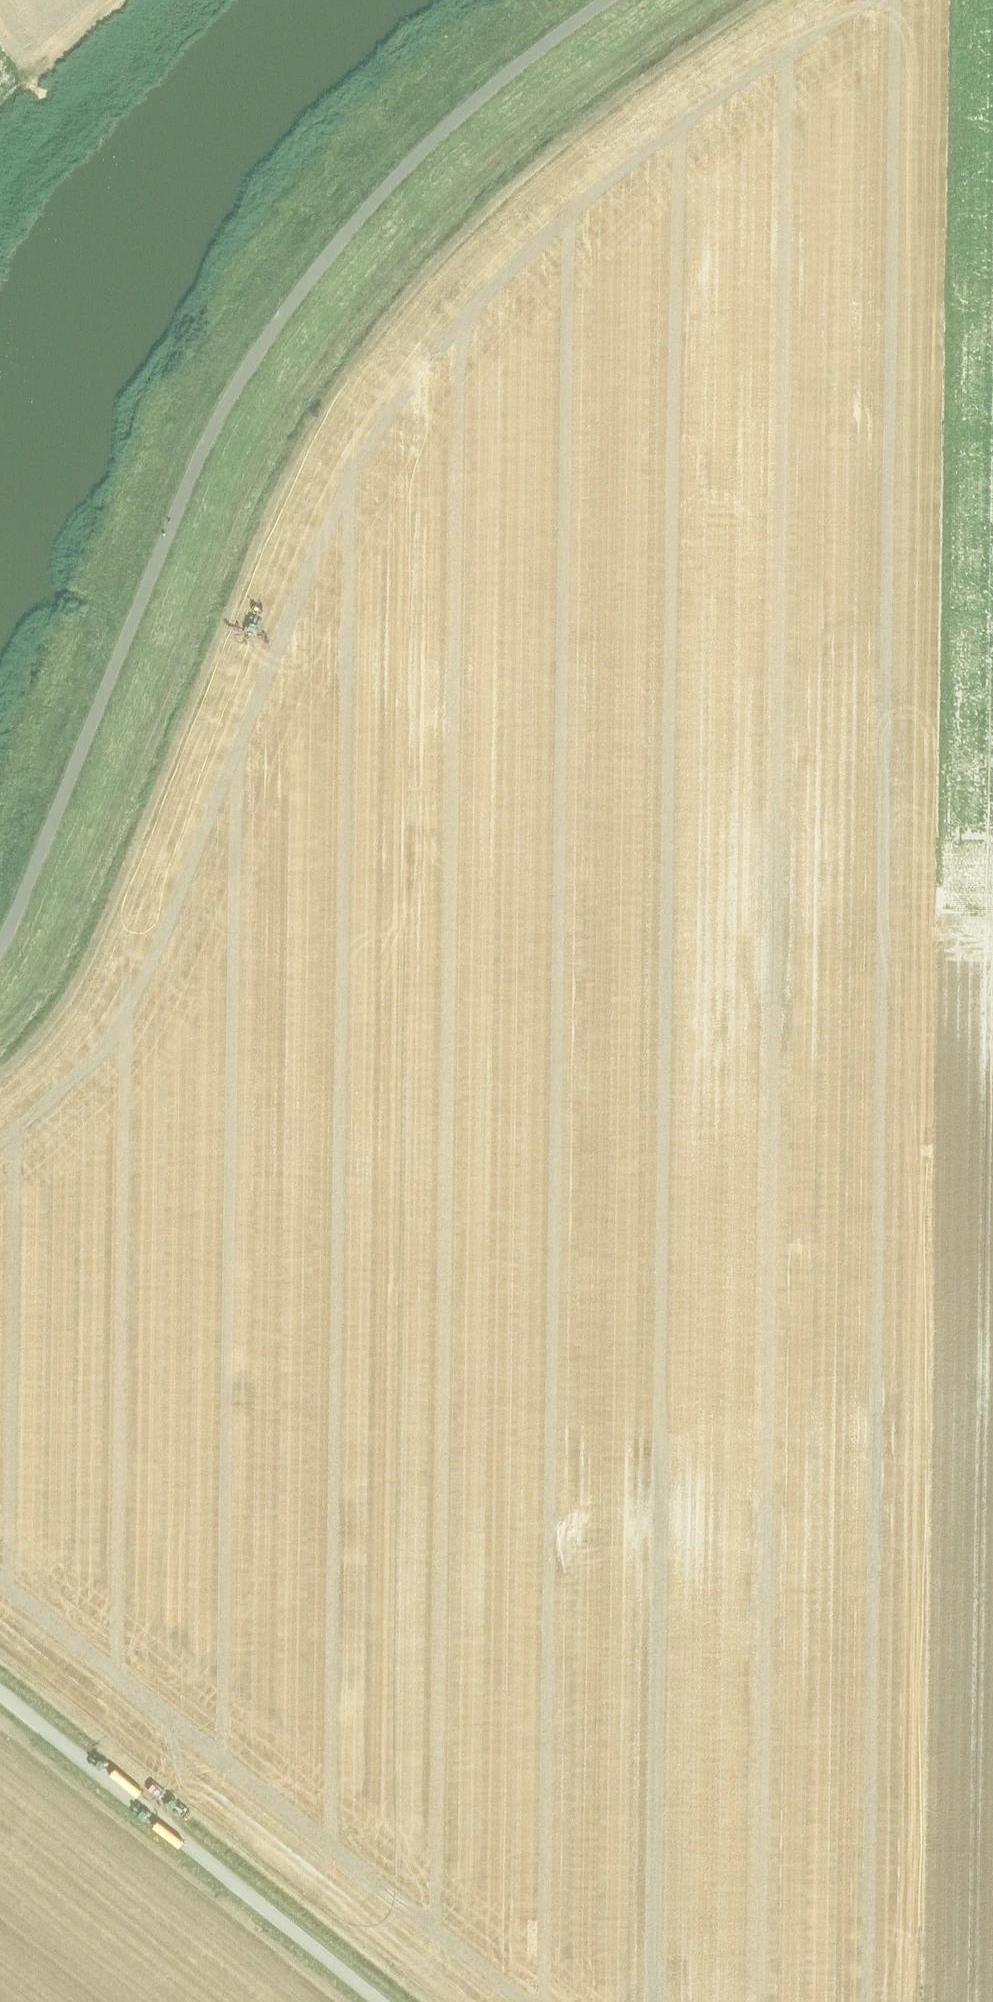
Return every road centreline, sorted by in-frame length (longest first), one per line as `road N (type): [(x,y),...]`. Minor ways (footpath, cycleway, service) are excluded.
road 1 (unclassified): [(379,2001),(0,1694)]

